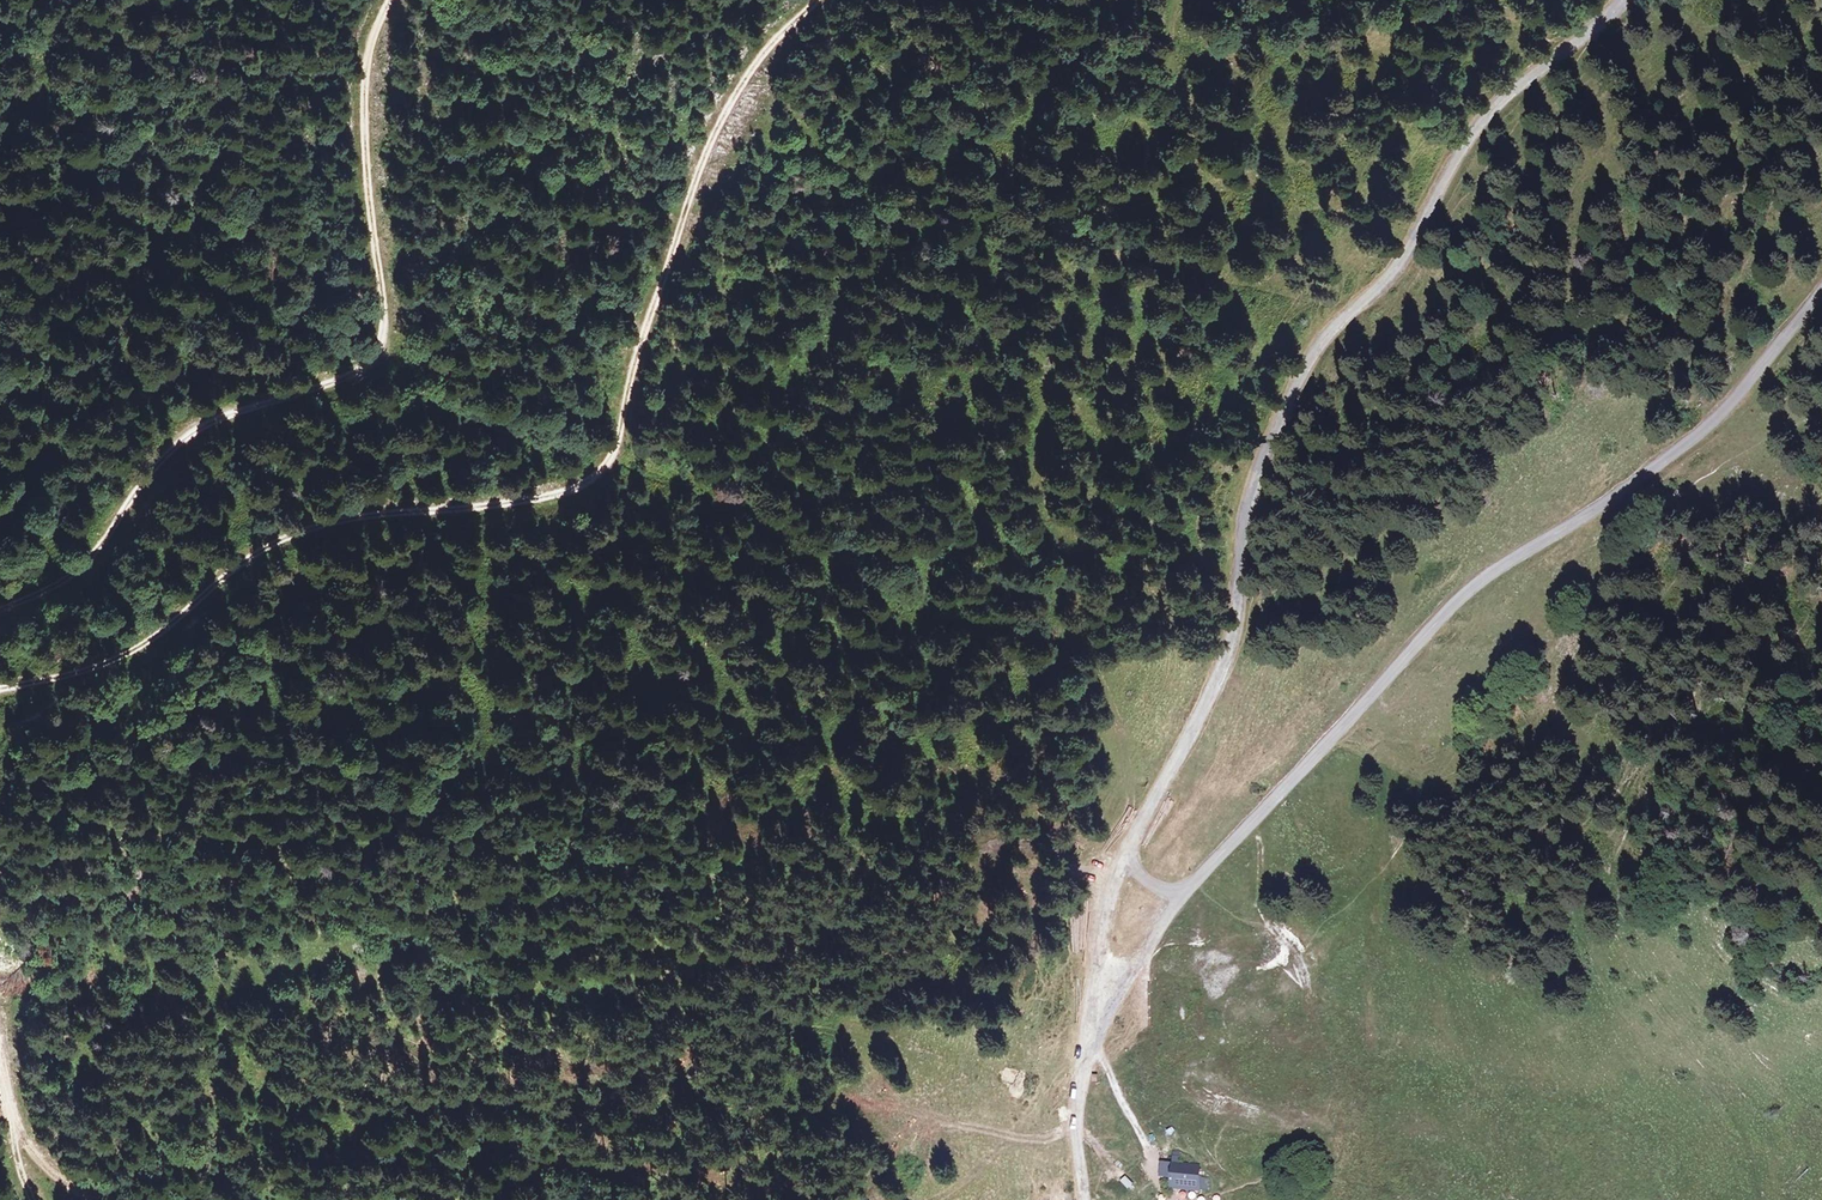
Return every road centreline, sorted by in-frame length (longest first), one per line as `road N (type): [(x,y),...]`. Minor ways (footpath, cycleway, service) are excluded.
road 1 (track): [(0,692),(127,651),(280,525),(560,495),(597,481),(613,452),(649,310),(728,109),(818,0)]
road 2 (unclassified): [(1620,0),(1475,139),(1404,257),(1326,337),(1286,395),(1246,495),(1217,660),(1142,824),(1141,849)]
road 3 (unclassified): [(1174,901),(1191,893),(1458,604),(1498,567),(1713,427),(1821,303)]
road 4 (track): [(385,0),(364,33),(359,63),(376,222),(377,353),(208,412),(183,429),(95,549),(72,571),(0,606)]
road 5 (unclassified): [(1141,849),(1118,872),(1089,1041)]
road 6 (unclassified): [(1089,1041),(1174,901)]
road 7 (unclassified): [(1085,1199),(1077,1106),(1089,1041)]
road 8 (track): [(1152,1156),(1089,1041)]

